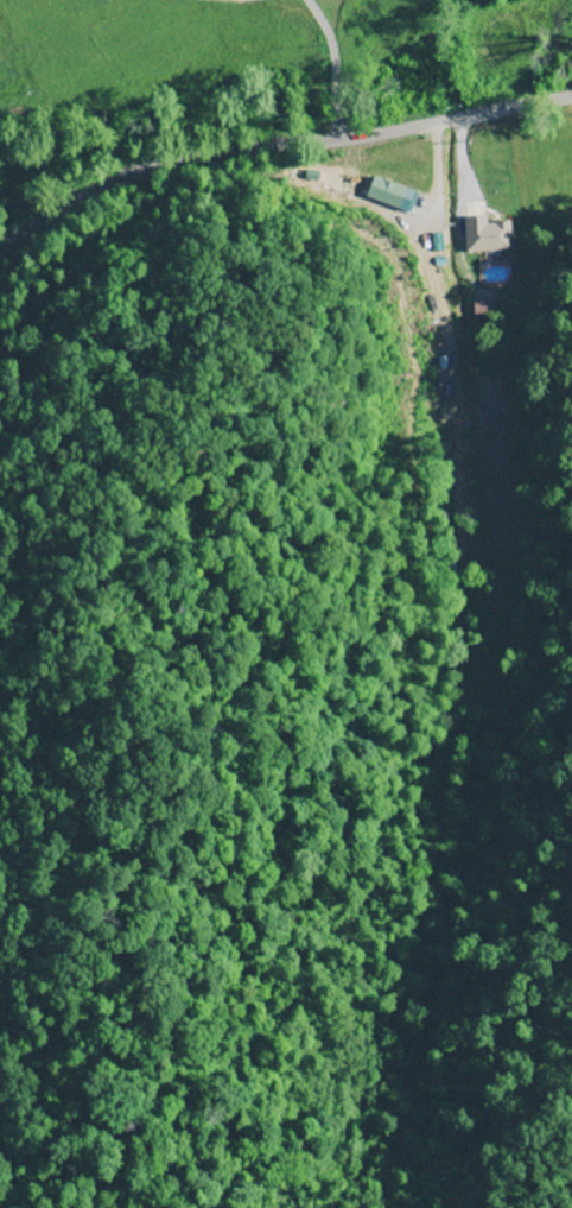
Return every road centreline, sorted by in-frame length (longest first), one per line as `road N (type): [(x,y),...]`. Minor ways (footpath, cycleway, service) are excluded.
road 1 (residential): [(0,256),(106,190),(155,171),(241,150),(571,98)]

